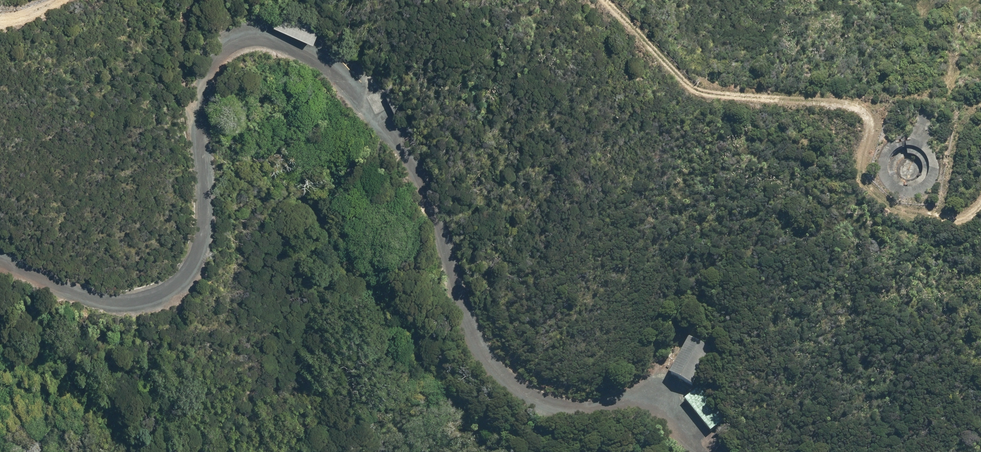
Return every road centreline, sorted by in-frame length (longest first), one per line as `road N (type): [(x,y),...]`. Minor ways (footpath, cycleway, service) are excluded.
road 1 (track): [(980,209),(966,221),(941,222),(875,202),(862,168),(867,116),(851,107),(702,94),(609,0)]
road 2 (track): [(941,222),(964,115),(980,113)]

